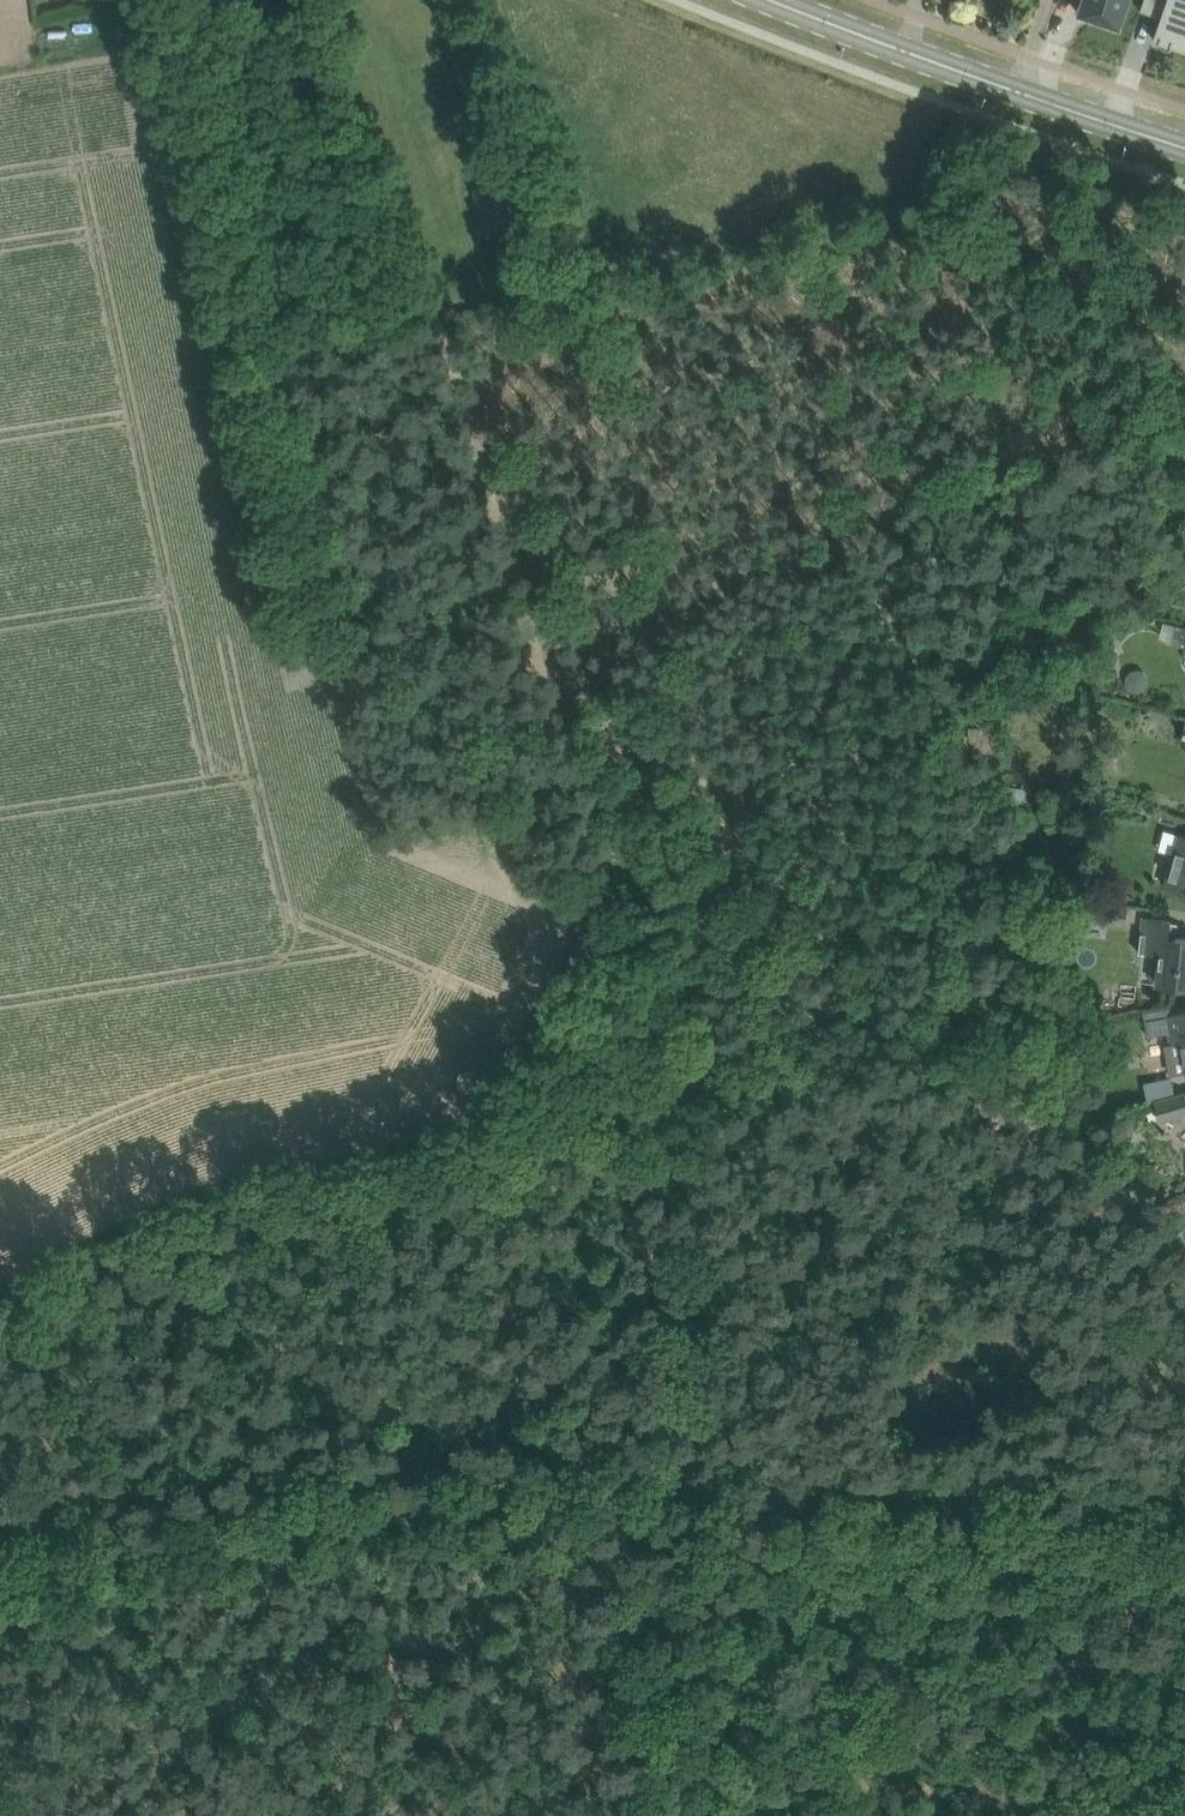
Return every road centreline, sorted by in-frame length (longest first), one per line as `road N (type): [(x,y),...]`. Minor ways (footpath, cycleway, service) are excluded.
road 1 (track): [(1184,1491),(583,1471),(0,1574)]
road 2 (secondary): [(1184,145),(774,0)]

